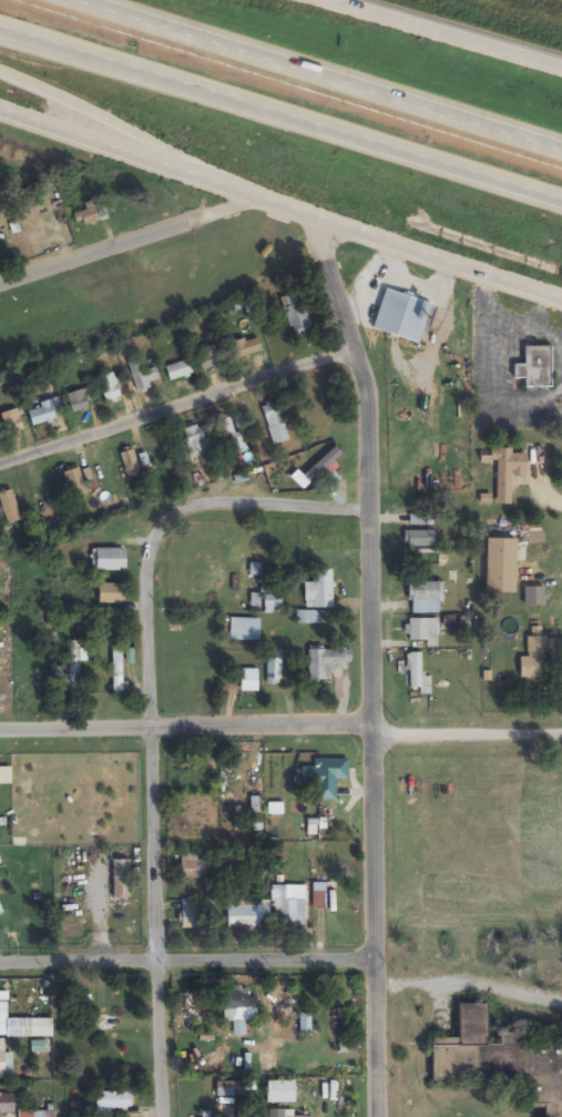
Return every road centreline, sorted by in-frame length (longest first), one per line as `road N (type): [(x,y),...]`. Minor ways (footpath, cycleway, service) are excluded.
road 1 (residential): [(377,1116),(365,412),(308,215)]
road 2 (residential): [(165,1116),(152,558),(160,527),(177,506),(231,494),(366,508)]
road 3 (tertiary): [(0,115),(561,298)]
road 4 (motorway): [(0,29),(561,201)]
road 5 (residential): [(0,729),(561,733)]
road 6 (motorway): [(561,152),(73,0)]
road 7 (residential): [(376,957),(0,959)]
road 8 (residential): [(346,342),(0,455)]
road 9 (residential): [(0,282),(260,199)]
road 10 (tertiary): [(561,67),(325,0)]
road 11 (motorway): [(0,72),(206,181)]

